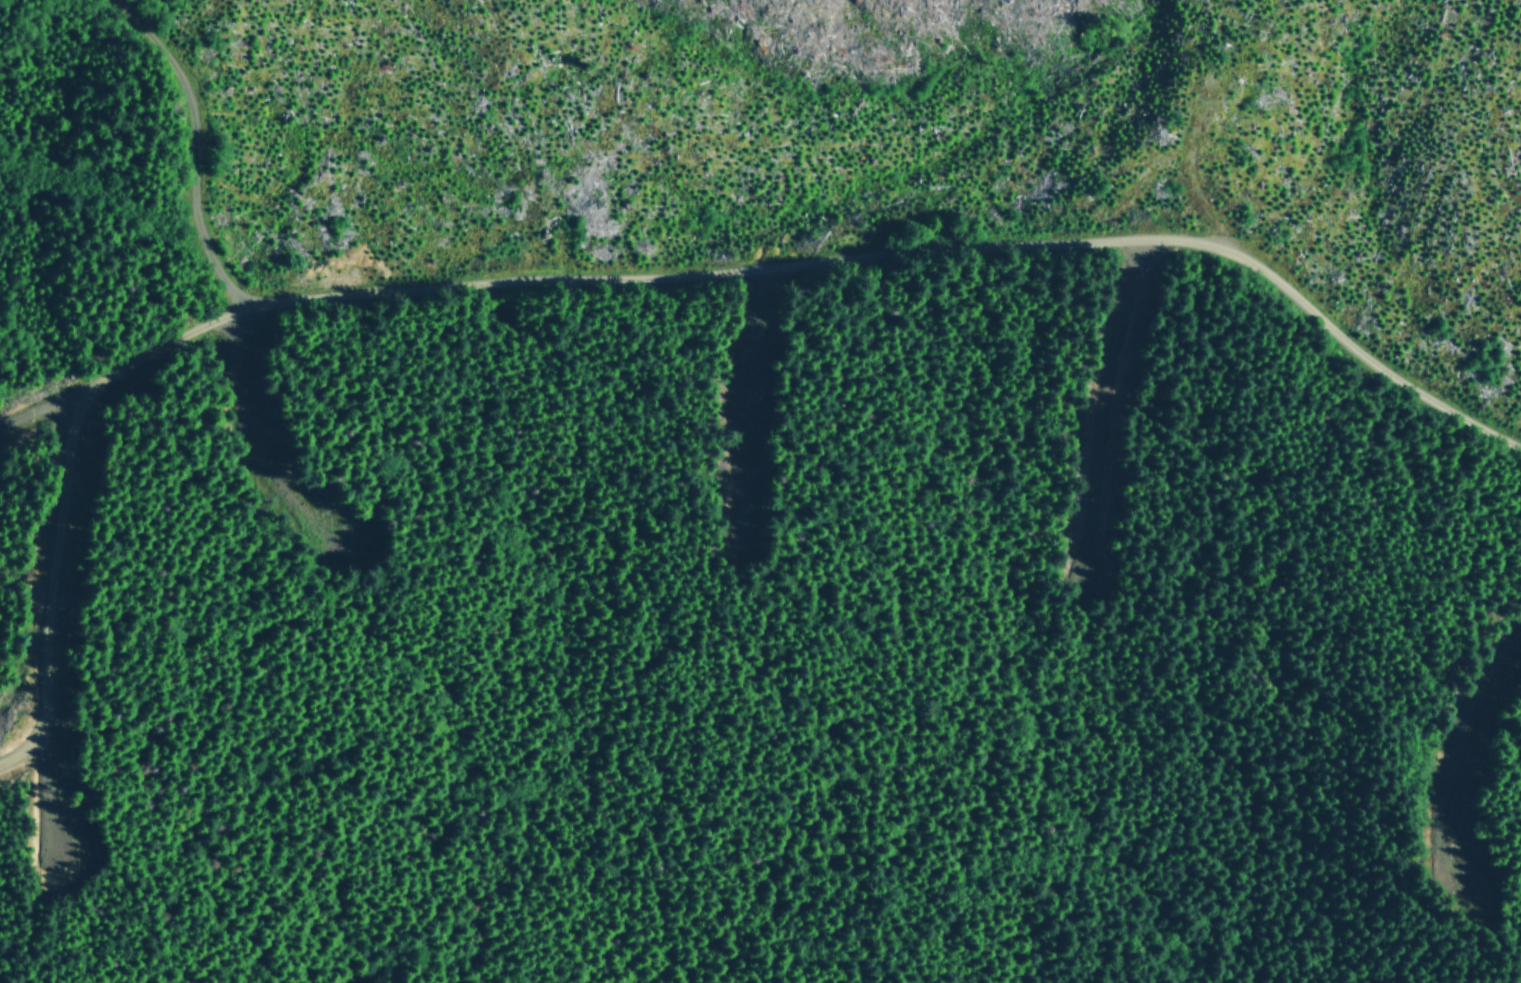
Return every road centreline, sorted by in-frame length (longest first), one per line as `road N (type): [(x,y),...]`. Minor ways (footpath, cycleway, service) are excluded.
road 1 (track): [(1520,440),(1342,334),(1259,259),(1188,237),(940,246),(758,268),(238,301)]
road 2 (track): [(238,301),(200,211),(184,84),(125,0)]
road 3 (track): [(0,426),(197,332),(238,301)]
road 4 (track): [(1451,834),(1459,763),(1520,647)]

